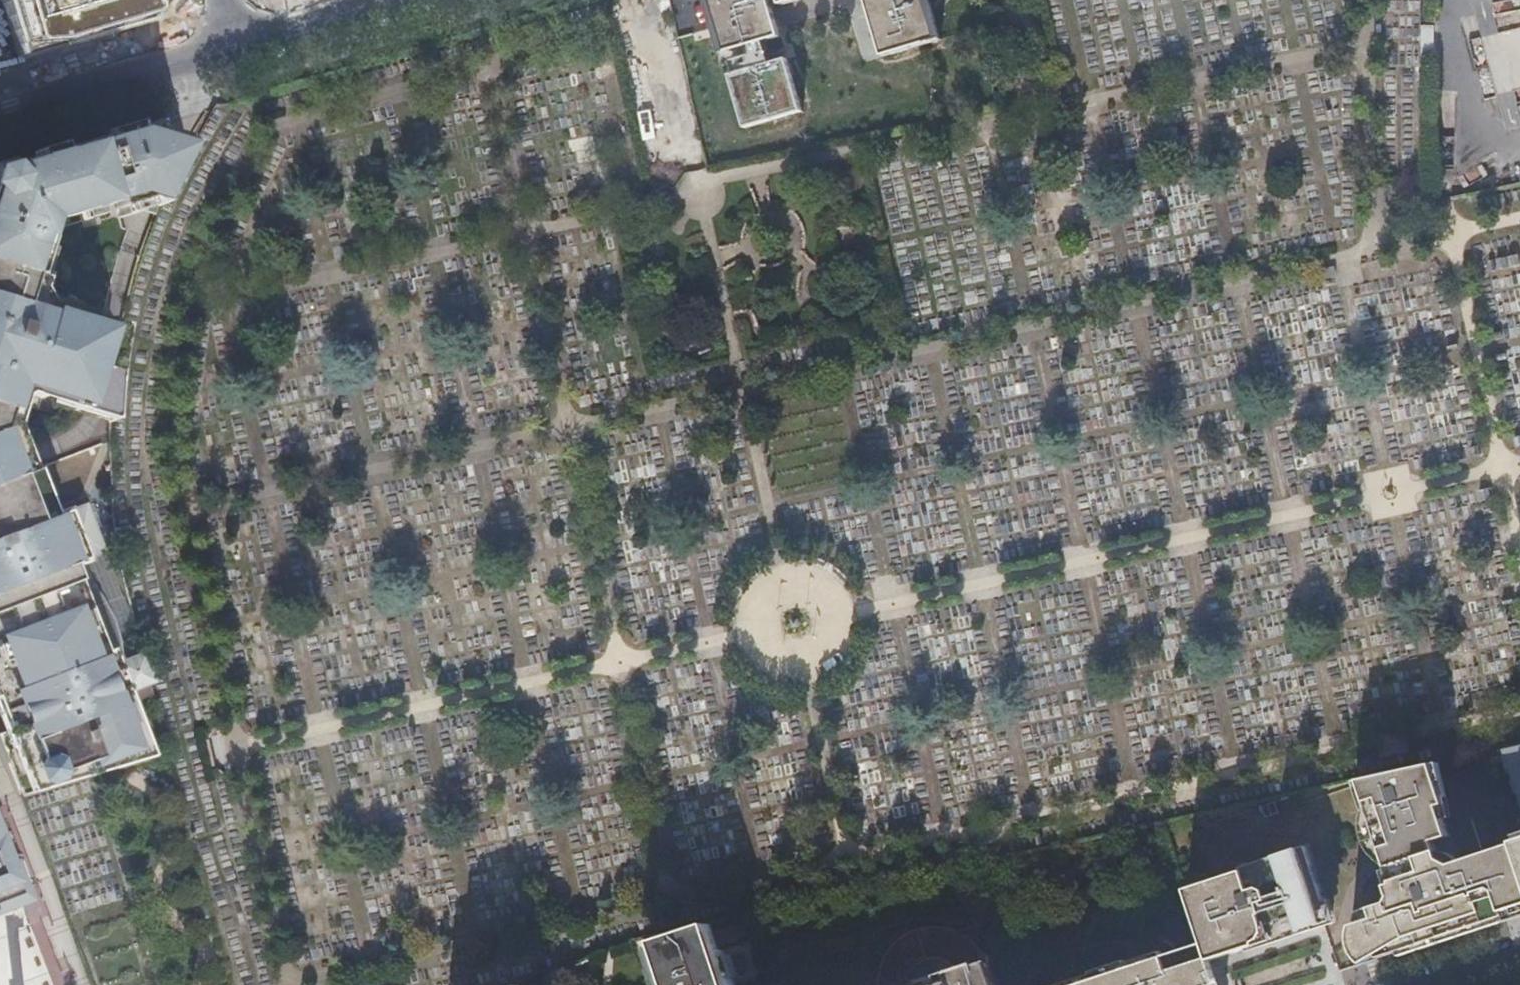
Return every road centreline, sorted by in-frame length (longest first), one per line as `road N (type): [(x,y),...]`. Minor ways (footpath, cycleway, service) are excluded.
road 1 (residential): [(238,48),(0,115)]
road 2 (residential): [(1449,0),(1445,200)]
road 3 (residential): [(400,0),(238,48)]

